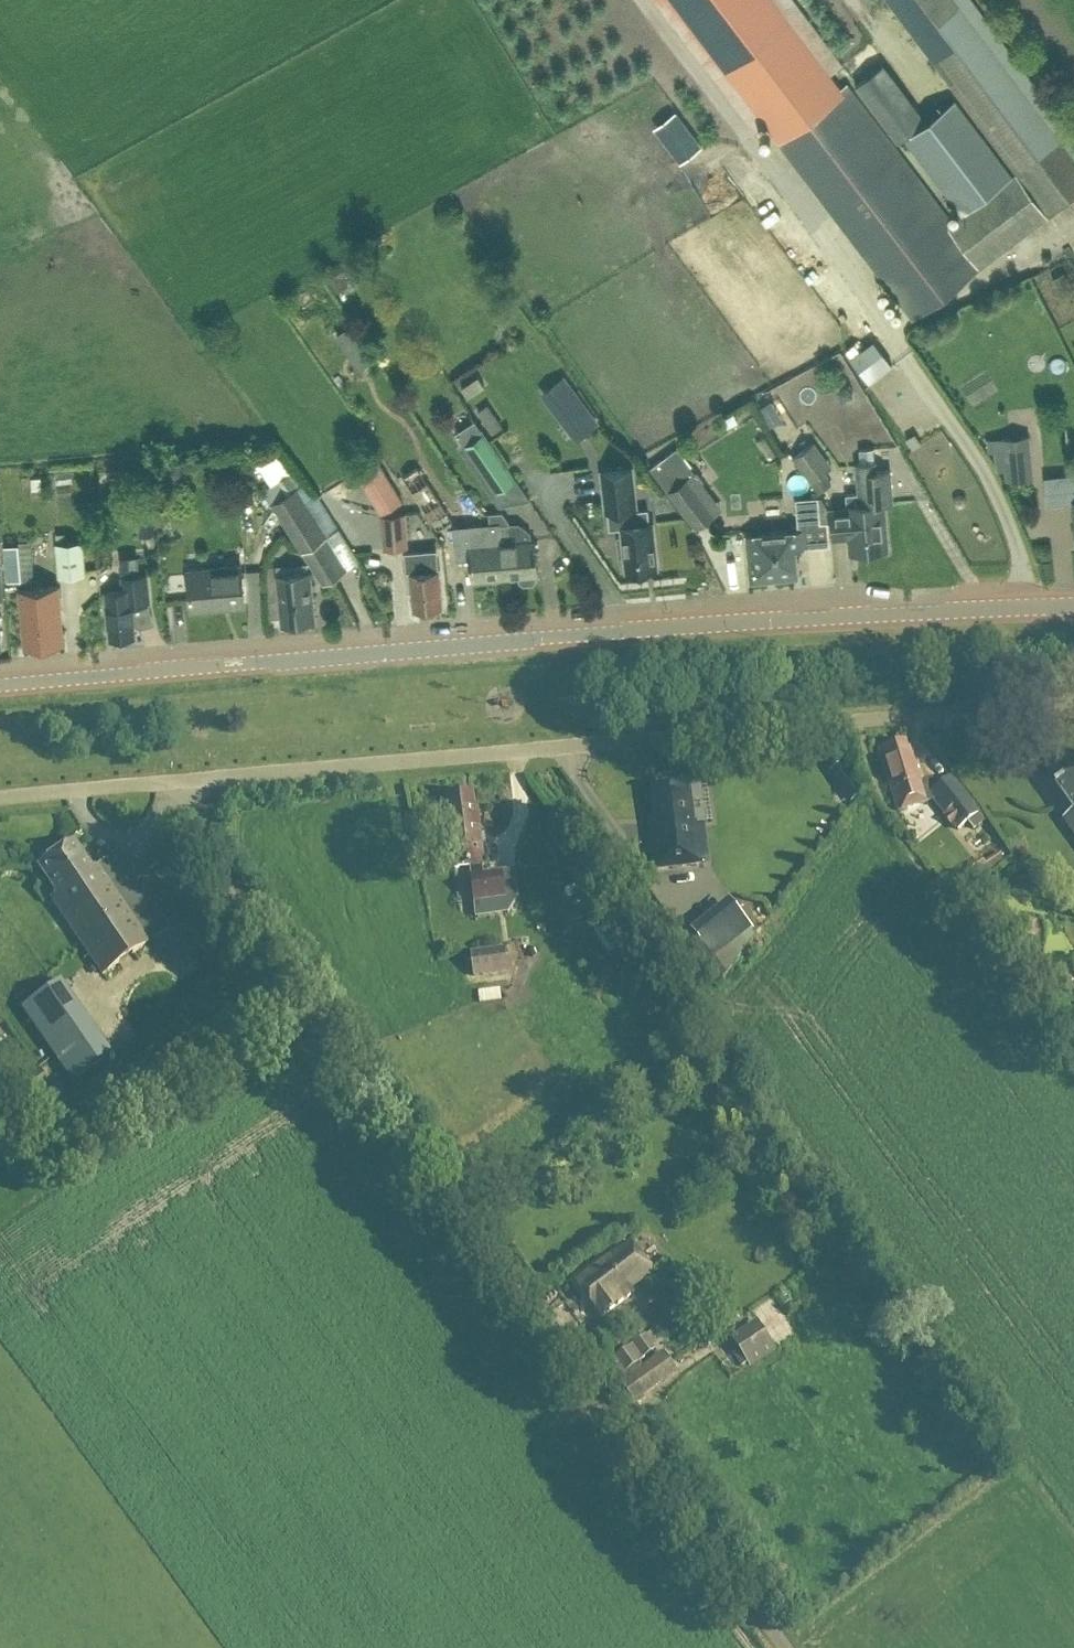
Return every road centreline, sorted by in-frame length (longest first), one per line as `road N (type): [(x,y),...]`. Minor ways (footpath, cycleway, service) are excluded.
road 1 (tertiary): [(0,686),(709,624),(1073,608)]
road 2 (unclassified): [(781,1647),(213,872),(184,783)]
road 3 (unclassified): [(184,783),(1073,704)]
road 4 (unclassified): [(0,802),(184,783)]

